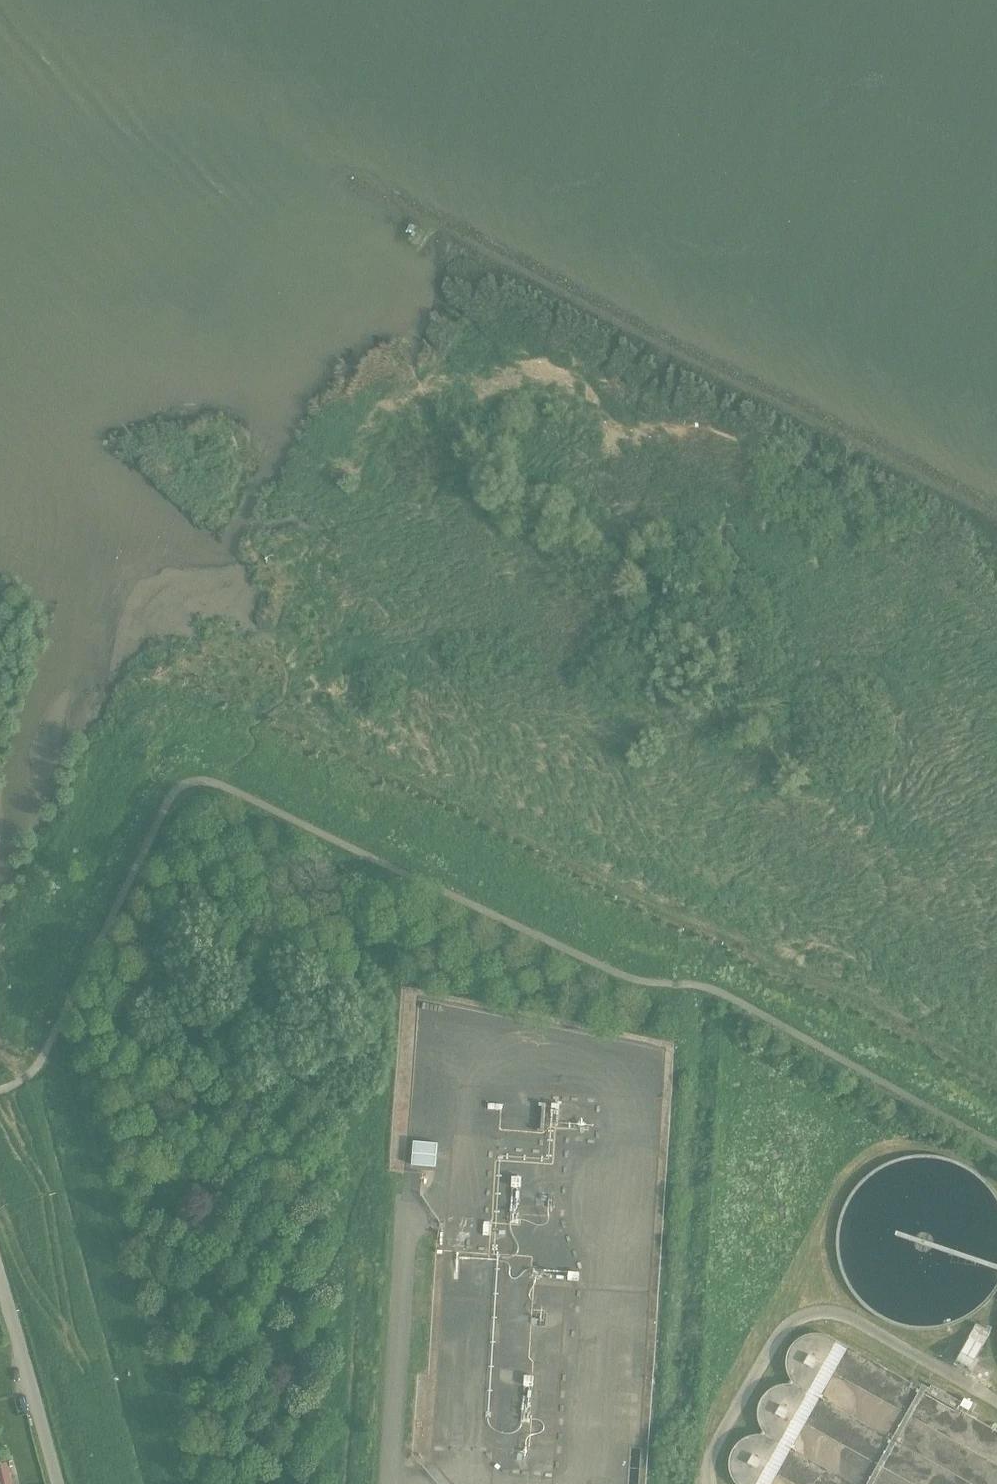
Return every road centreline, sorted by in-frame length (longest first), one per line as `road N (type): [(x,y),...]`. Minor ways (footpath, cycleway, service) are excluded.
road 1 (unclassified): [(55,1483),(0,1283)]

